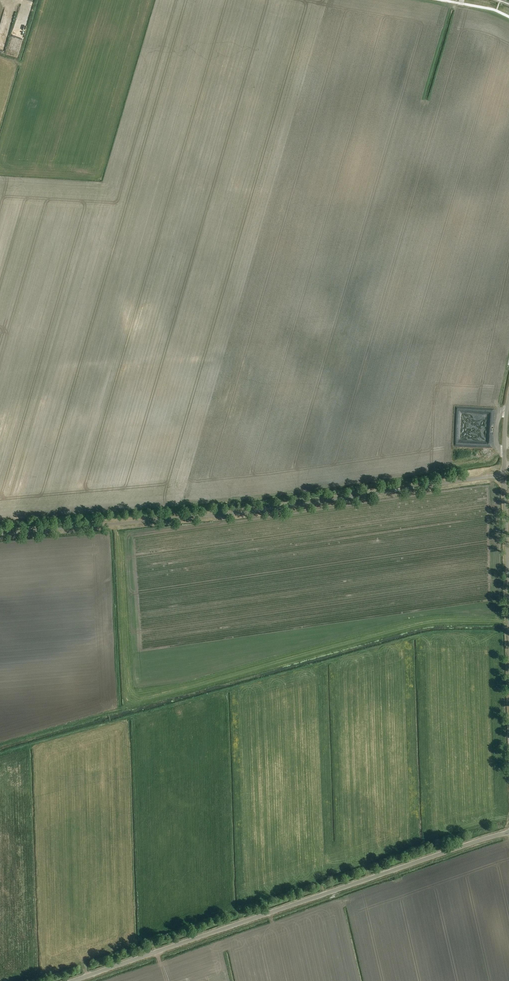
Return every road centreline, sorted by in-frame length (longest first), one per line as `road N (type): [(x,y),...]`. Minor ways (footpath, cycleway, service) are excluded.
road 1 (unclassified): [(0,534),(257,511),(505,475)]
road 2 (unclassified): [(508,831),(72,980)]
road 3 (unclassified): [(508,615),(505,475)]

